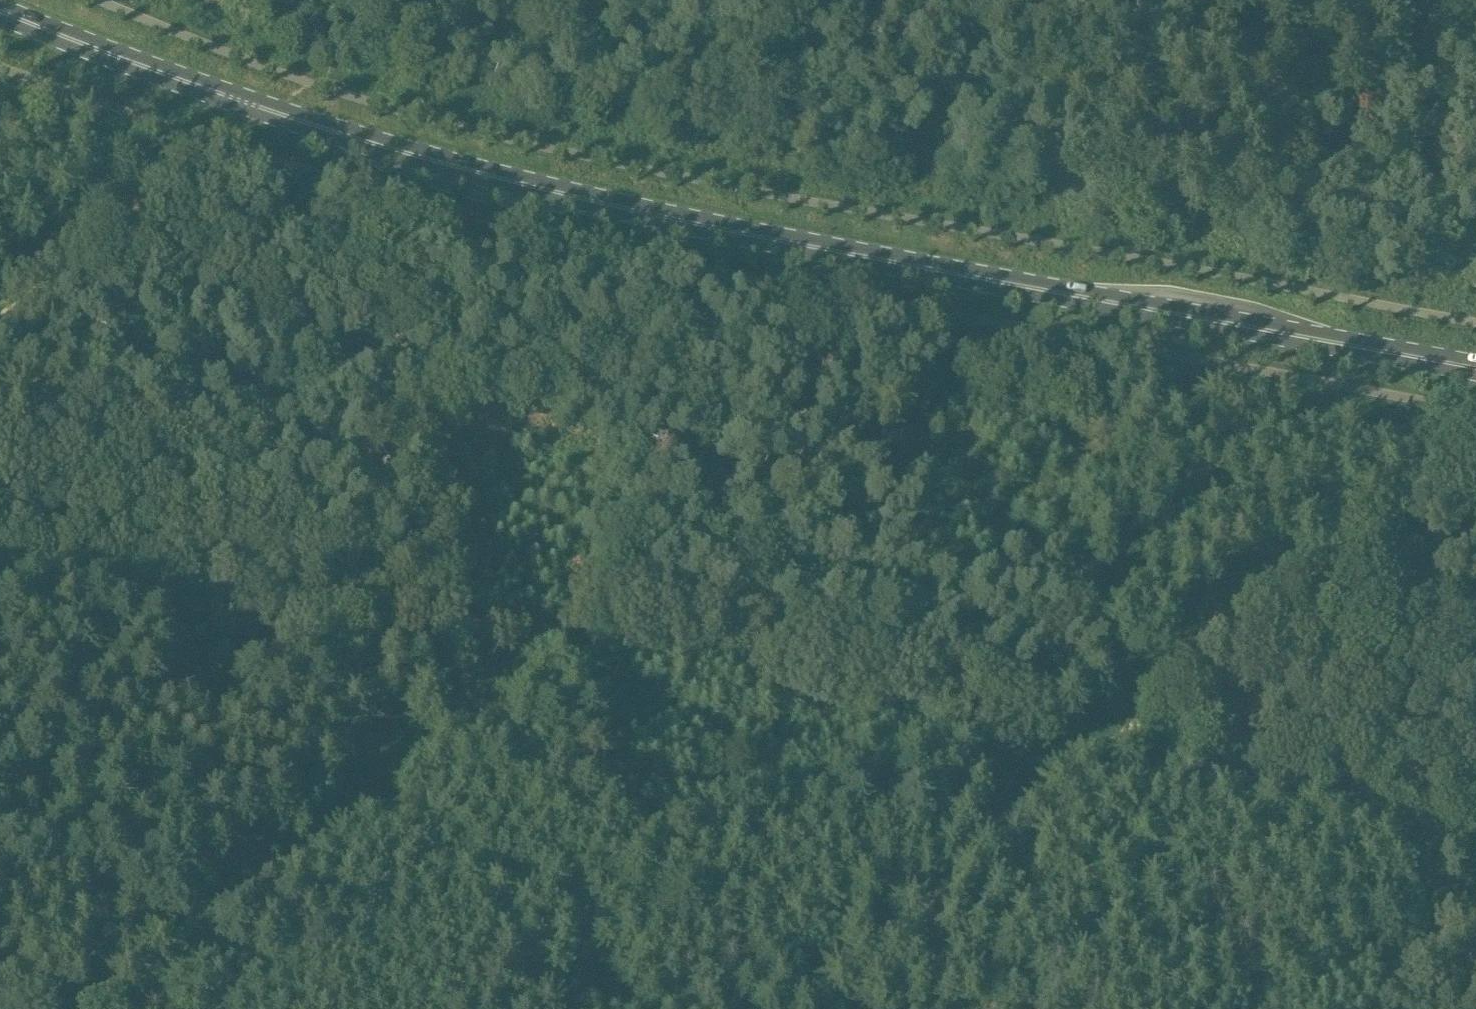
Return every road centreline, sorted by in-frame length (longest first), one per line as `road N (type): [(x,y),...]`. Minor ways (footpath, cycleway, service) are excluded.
road 1 (primary): [(1475,369),(595,202),(300,121),(0,11)]
road 2 (track): [(1475,440),(791,1008)]
road 3 (track): [(0,321),(302,82)]

